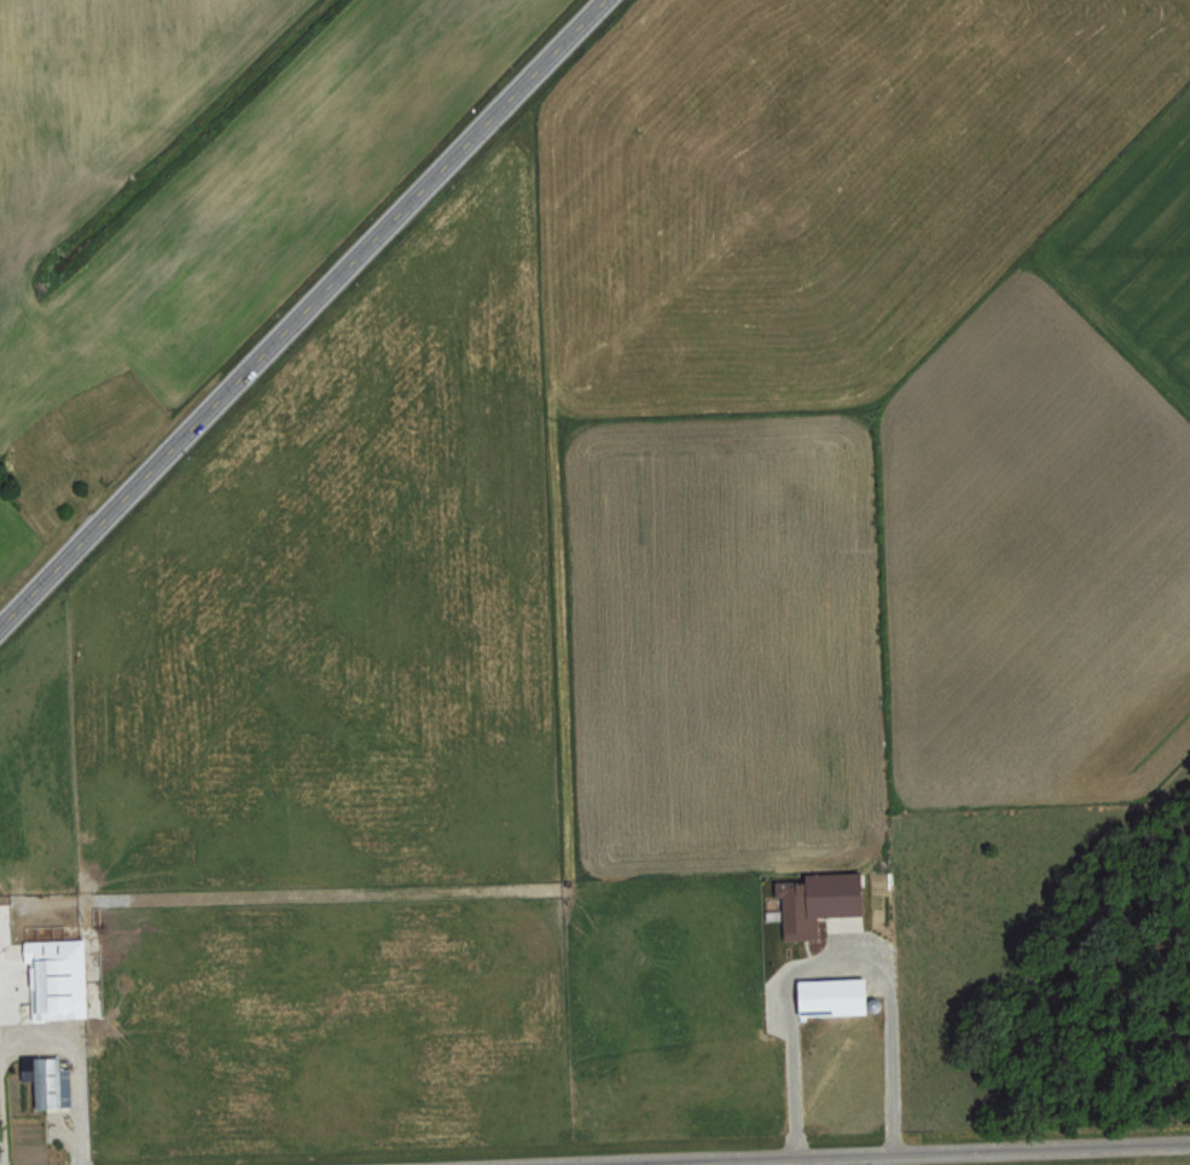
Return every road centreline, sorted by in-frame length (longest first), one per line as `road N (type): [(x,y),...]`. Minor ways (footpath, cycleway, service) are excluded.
road 1 (primary): [(0,638),(614,0)]
road 2 (residential): [(641,1164),(1189,1144)]

